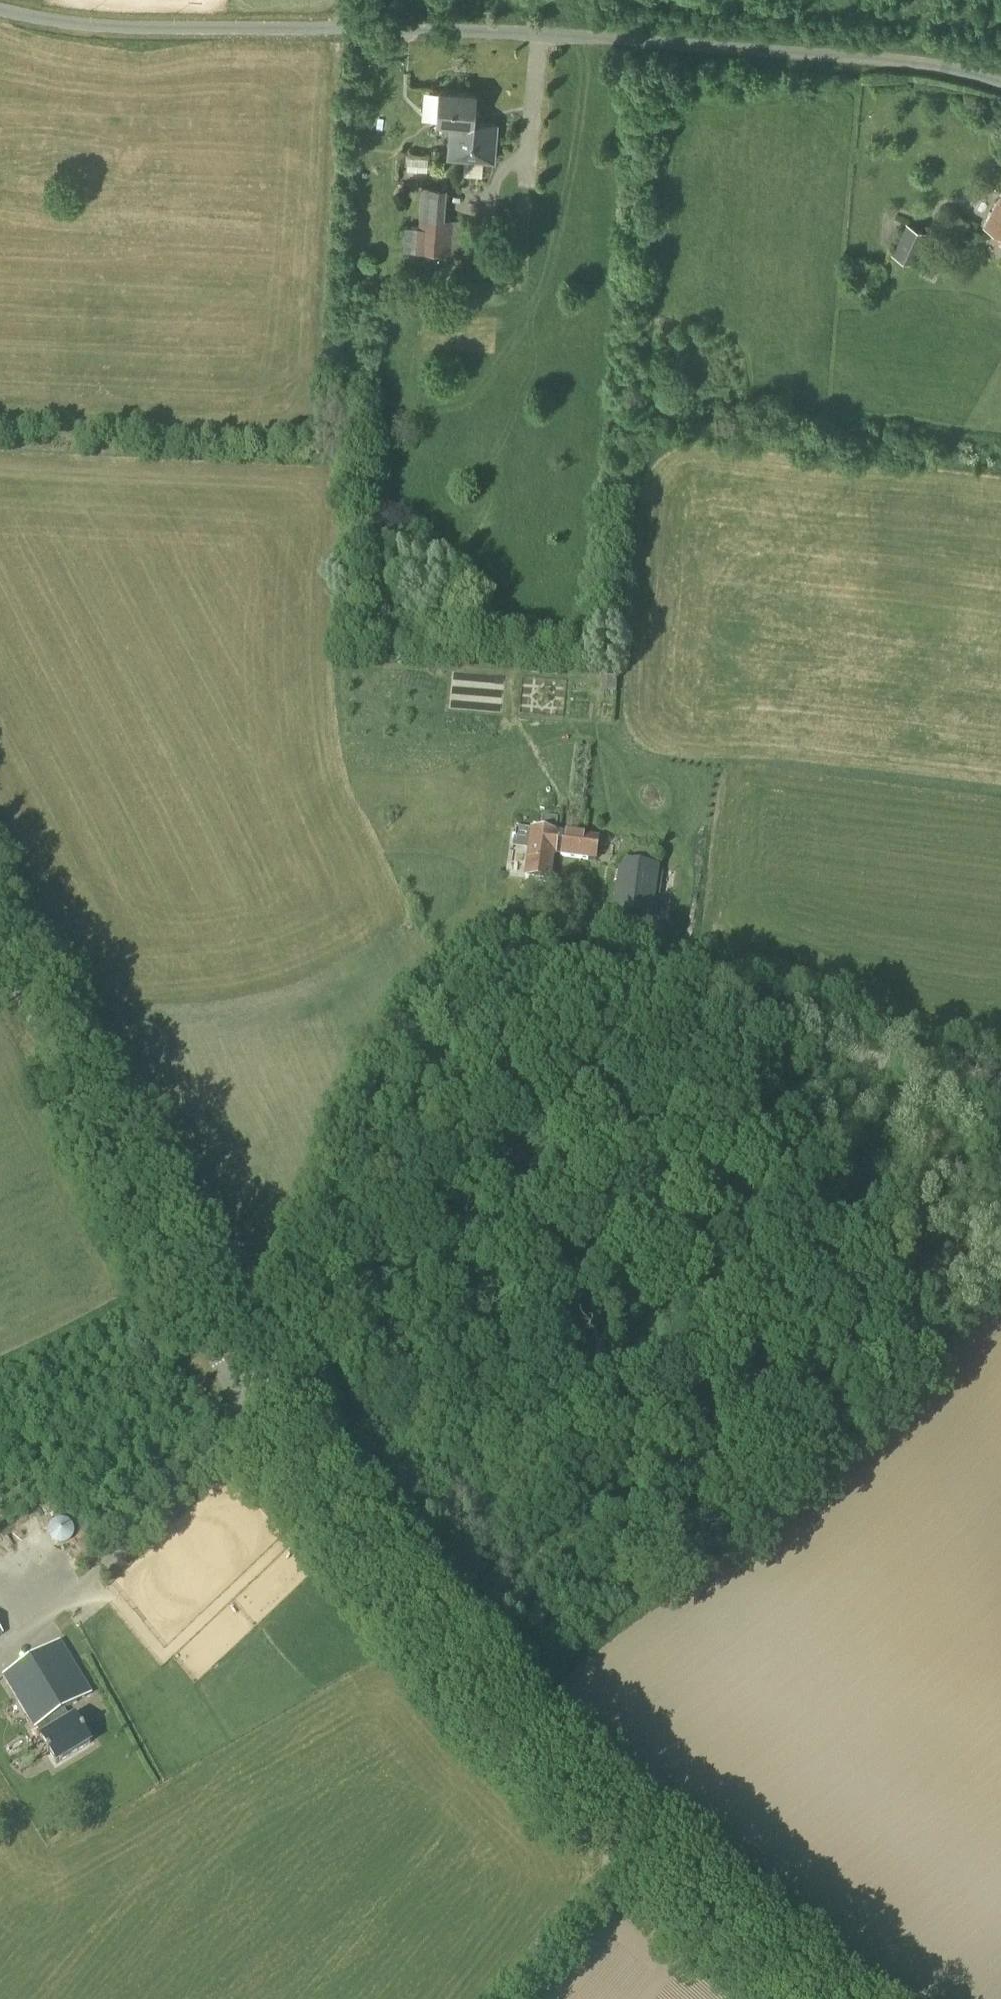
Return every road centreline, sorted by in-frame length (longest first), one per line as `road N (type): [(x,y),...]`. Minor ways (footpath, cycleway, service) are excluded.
road 1 (unclassified): [(249,1423),(426,1043),(444,1014),(496,978),(557,968),(628,972),(877,1066),(1000,1078)]
road 2 (unclassified): [(0,14),(103,31),(586,39),(966,76),(1000,87)]
road 3 (unclassified): [(629,1854),(463,1692),(249,1423)]
road 4 (unclassified): [(249,1423),(0,962)]
road 5 (unclassified): [(788,1998),(629,1854)]
road 6 (unclassified): [(510,1998),(629,1854)]

